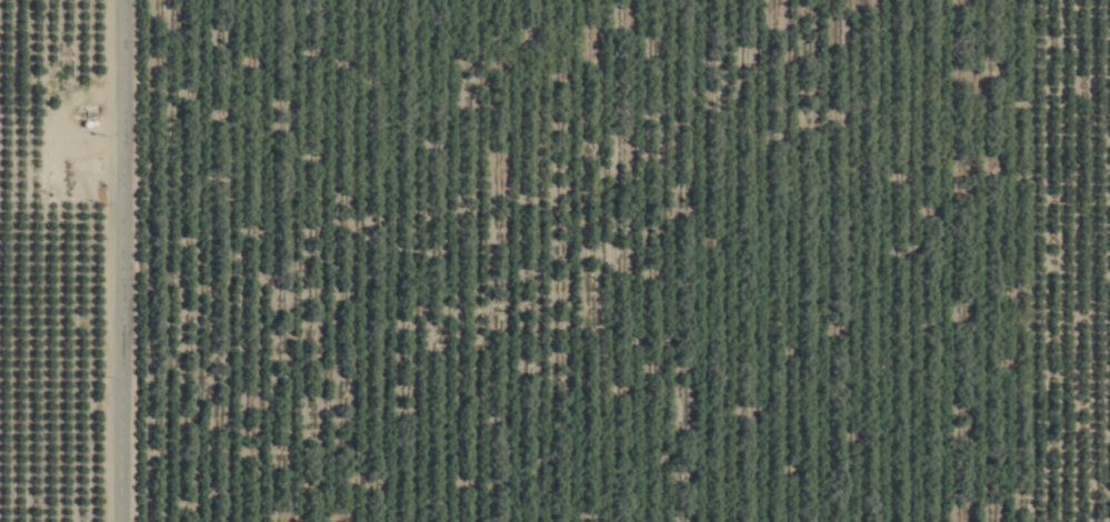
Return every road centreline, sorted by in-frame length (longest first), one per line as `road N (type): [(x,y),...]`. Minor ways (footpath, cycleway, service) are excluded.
road 1 (residential): [(128,521),(127,0)]

